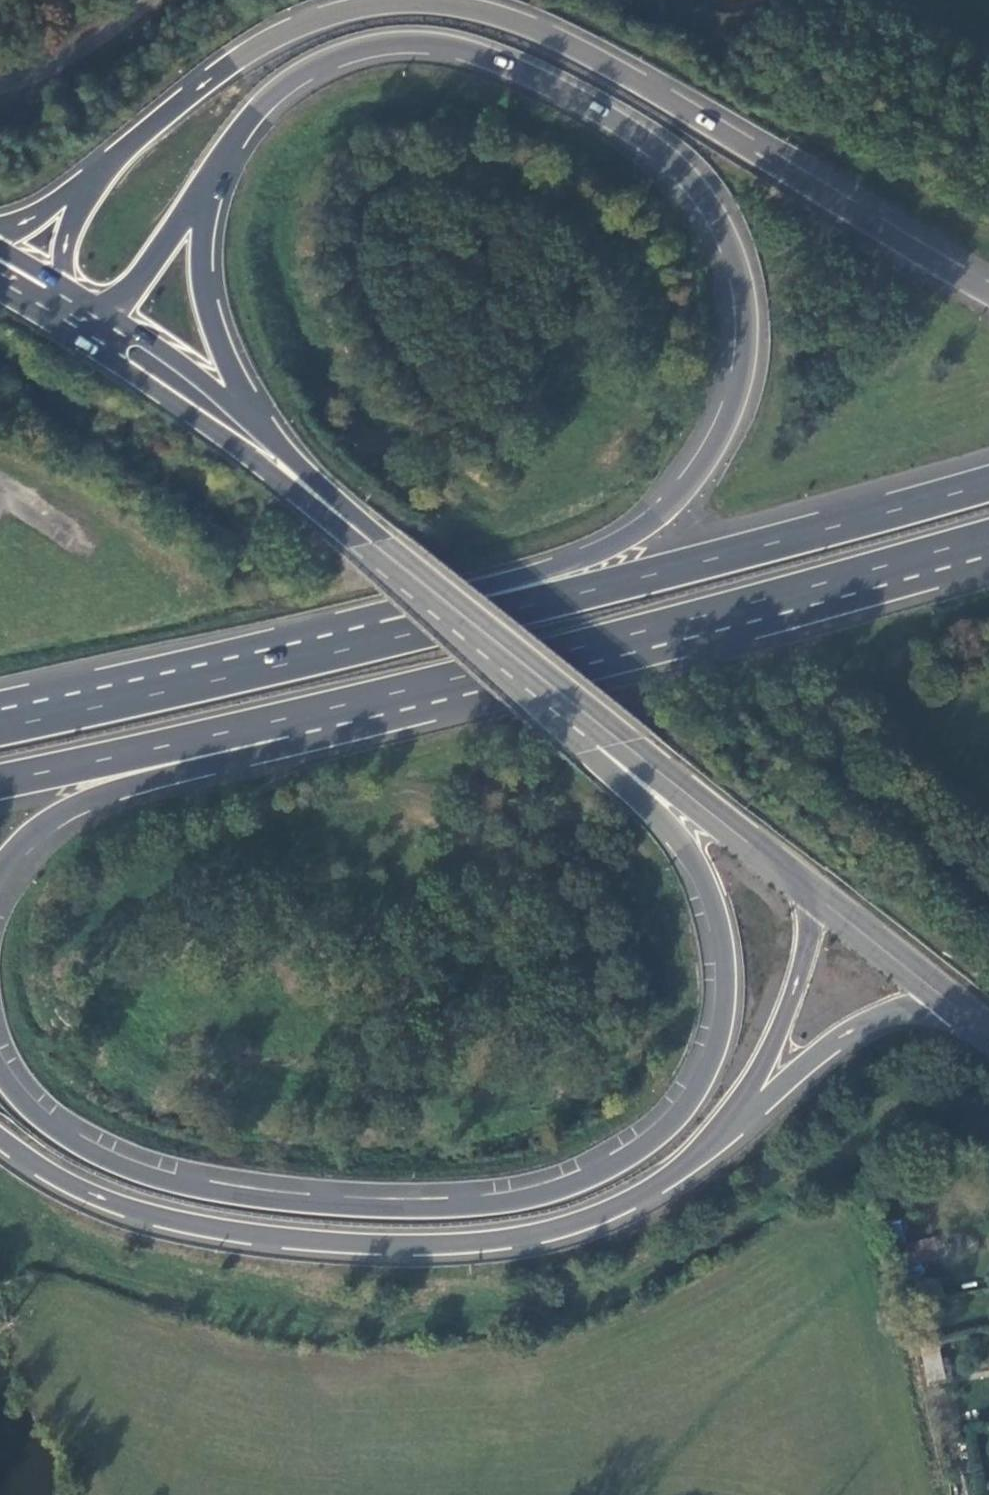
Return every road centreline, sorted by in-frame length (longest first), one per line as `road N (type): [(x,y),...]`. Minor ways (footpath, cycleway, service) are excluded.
road 1 (trunk): [(479,631),(686,850),(701,875),(722,953),(722,1014),(707,1064),(674,1117),(623,1159),(555,1190),(391,1205),(206,1185),(113,1161),(48,1126),(0,1072)]
road 2 (trunk): [(210,187),(257,109),(307,70),(394,43),(455,48),(543,82),(651,143),(712,208),(741,276),(742,368),(731,406),(690,484),(665,512),(561,568),(413,608),(377,640)]
road 3 (trunk): [(988,293),(558,40),(439,4),(374,4),(294,26),(210,76),(96,176)]
road 4 (trunk): [(0,1136),(76,1187),(171,1220),(410,1248),(491,1244),(593,1218),(675,1174),(722,1134)]
road 5 (trunk): [(296,716),(988,535)]
road 6 (trunk): [(988,482),(602,589),(377,640)]
road 7 (primary): [(813,894),(479,631)]
road 8 (trunk): [(377,640),(0,727)]
road 9 (trunk): [(0,872),(62,807),(232,758),(296,716)]
road 10 (trunk): [(314,499),(263,435),(210,319),(200,251),(210,187)]
road 11 (trunk): [(0,779),(296,716)]
road 12 (primary): [(314,499),(85,326)]
road 13 (trunk): [(722,1134),(840,1034),(894,1009),(955,1005)]
road 14 (trunk): [(722,1134),(785,1018),(808,946),(813,894)]
road 15 (primary): [(479,631),(314,499)]
road 16 (trunk): [(85,326),(210,187)]
road 17 (primary): [(955,1005),(813,894)]
road 18 (unclassified): [(0,87),(65,60),(151,0)]
road 19 (trunk): [(96,176),(71,265),(85,326)]

